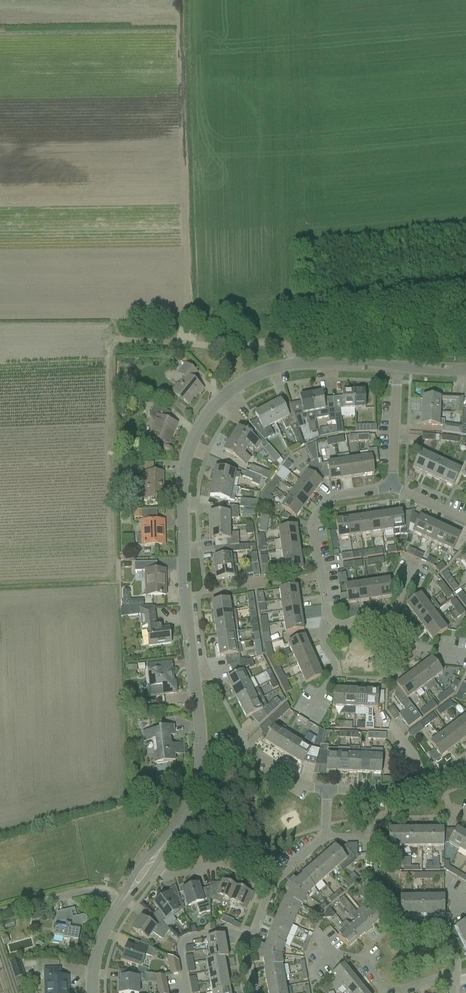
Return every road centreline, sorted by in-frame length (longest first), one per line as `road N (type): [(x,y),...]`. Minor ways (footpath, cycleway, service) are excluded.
road 1 (residential): [(199,747),(185,595),(187,452),(219,401),(269,371),(300,364),(394,371)]
road 2 (residential): [(254,992),(250,938),(276,880),(325,837),(326,789)]
road 3 (residential): [(327,623),(312,525),(333,495),(391,487)]
road 4 (residential): [(465,653),(413,646),(383,614),(327,623)]
road 5 (residential): [(465,758),(386,791),(326,789)]
road 6 (residential): [(332,954),(364,961),(384,990),(454,982)]
road 7 (residential): [(326,789),(244,748),(199,747)]
road 8 (residential): [(150,861),(185,809),(199,747)]
road 9 (unclassified): [(0,914),(82,892),(121,904)]

